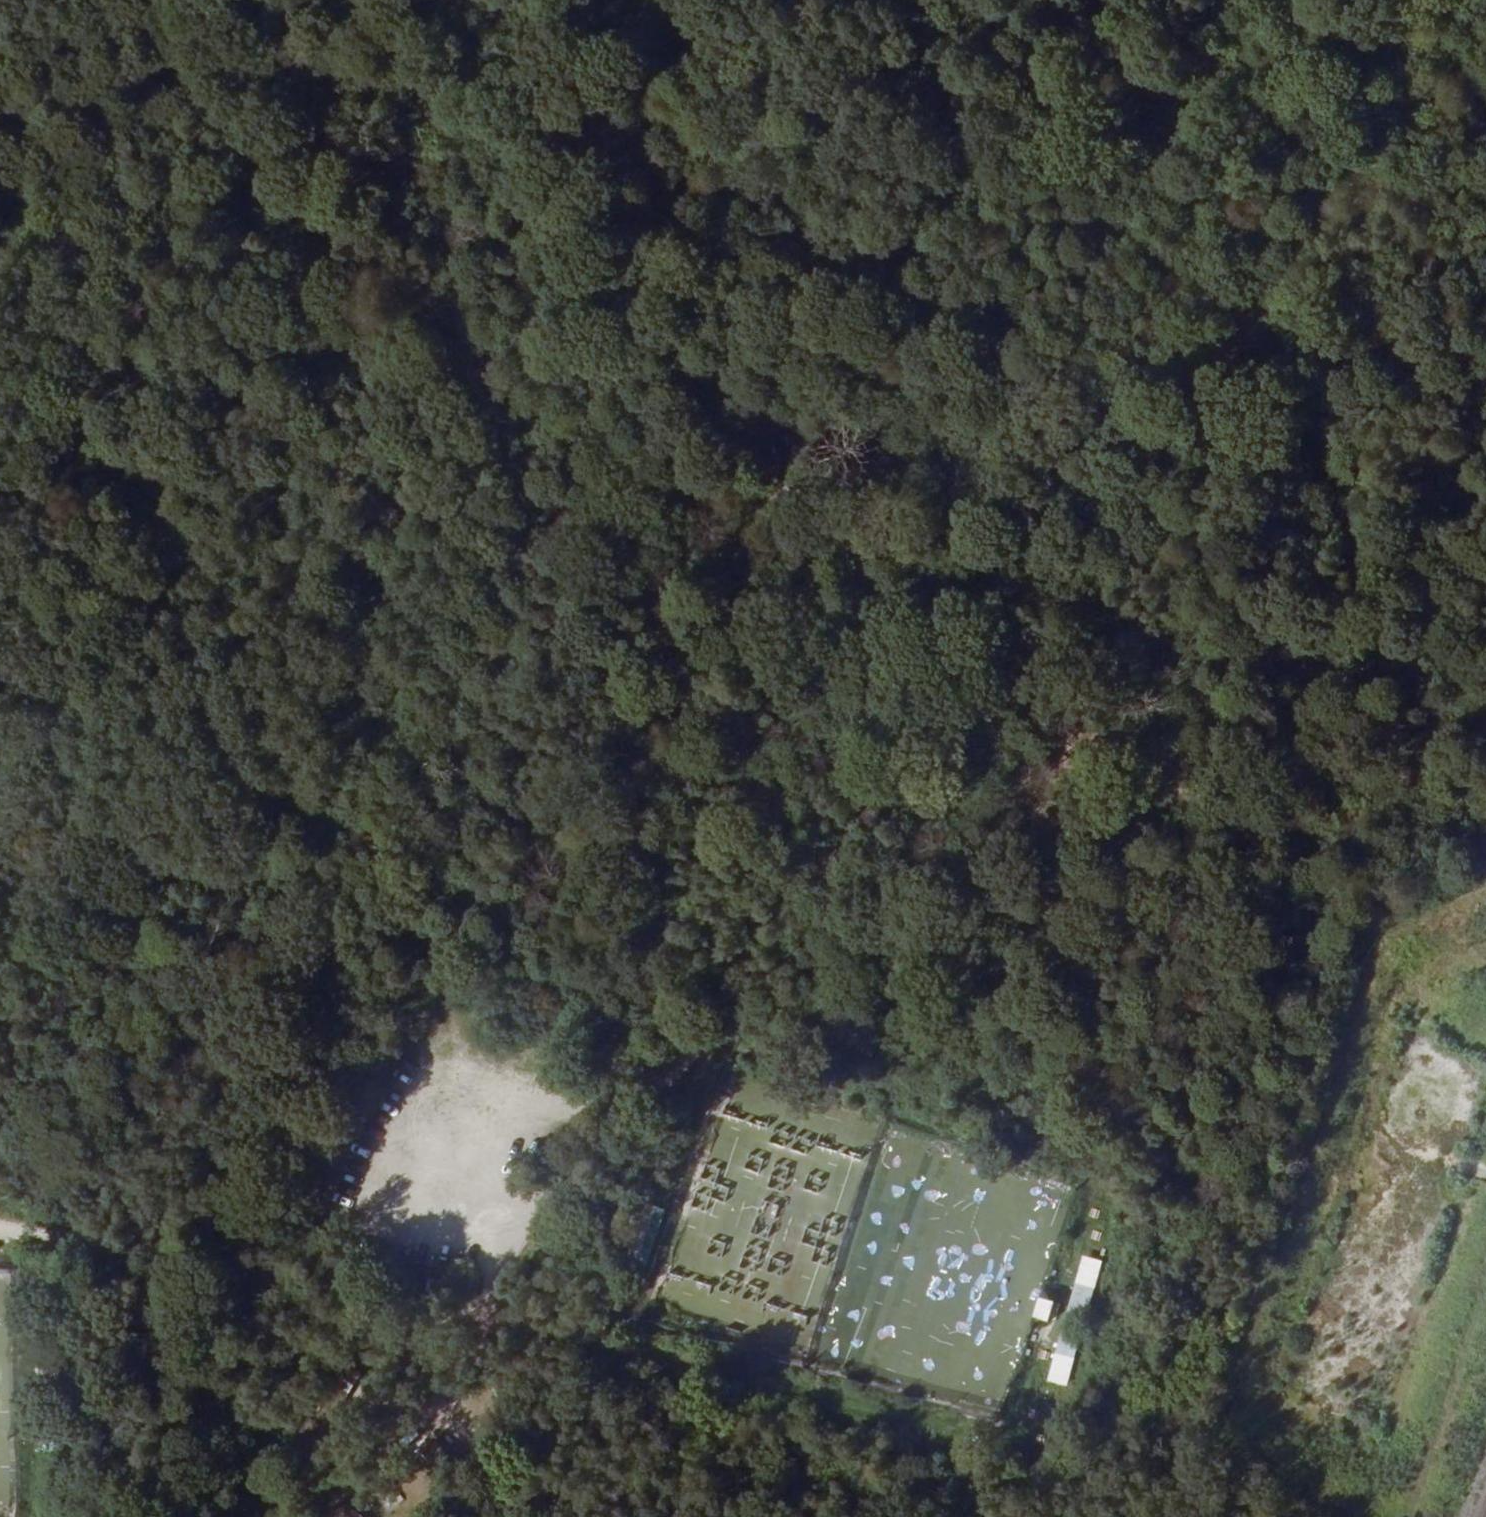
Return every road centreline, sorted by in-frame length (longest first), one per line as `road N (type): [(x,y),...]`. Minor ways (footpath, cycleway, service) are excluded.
road 1 (track): [(496,1322),(866,652),(1266,307),(1485,8)]
road 2 (track): [(1339,1141),(1241,1418),(1283,1453),(1406,1504),(1407,1516)]
road 3 (track): [(1339,1141),(1402,1001),(1435,966),(1485,946)]

